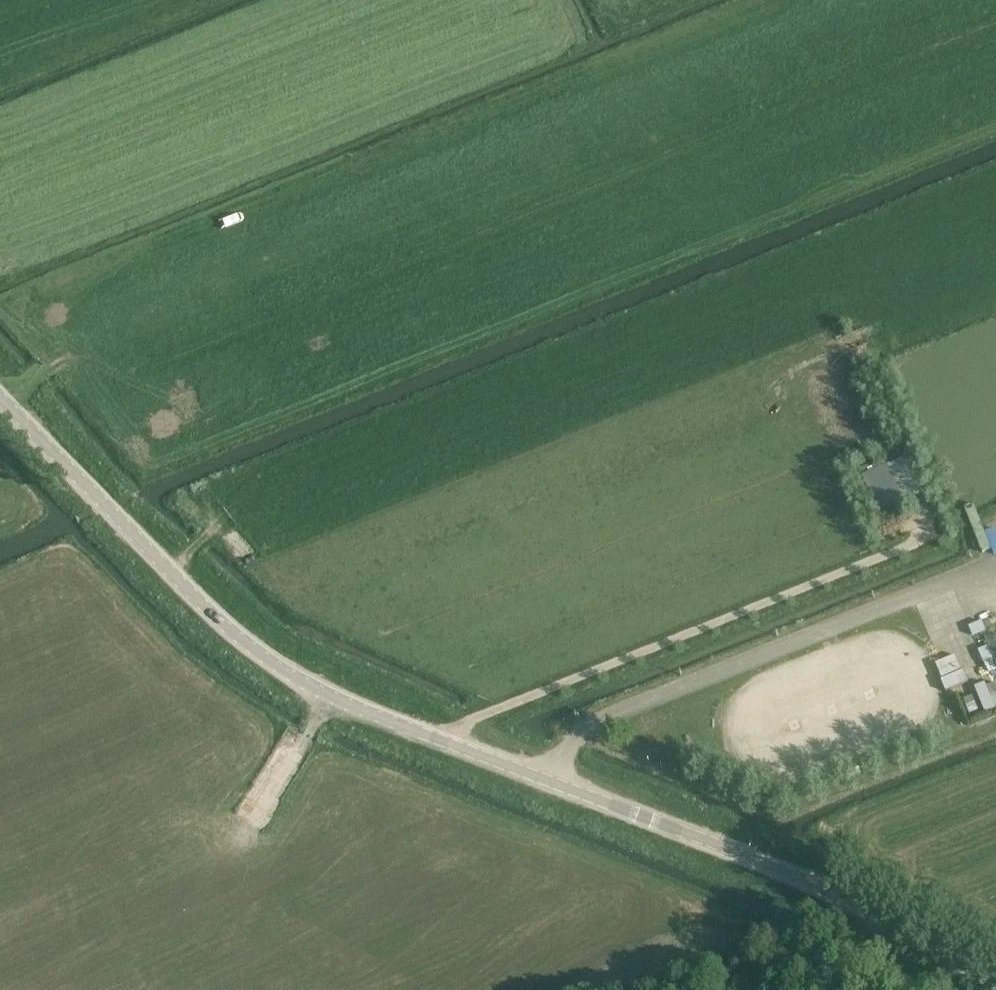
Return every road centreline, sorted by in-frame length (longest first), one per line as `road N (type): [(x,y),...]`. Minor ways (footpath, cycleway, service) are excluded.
road 1 (unclassified): [(995,982),(838,893),(326,695),(221,622),(0,398)]

